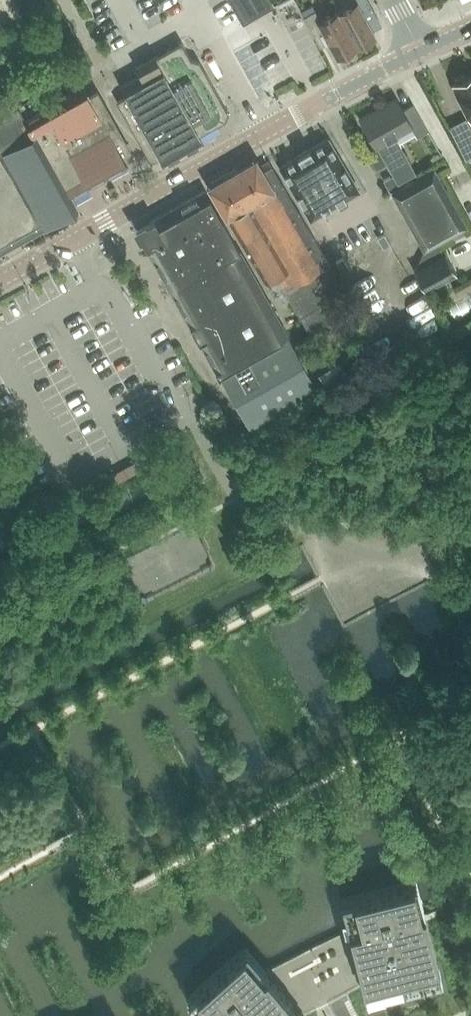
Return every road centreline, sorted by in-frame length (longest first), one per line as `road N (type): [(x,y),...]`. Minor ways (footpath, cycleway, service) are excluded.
road 1 (unclassified): [(0,281),(421,51)]

